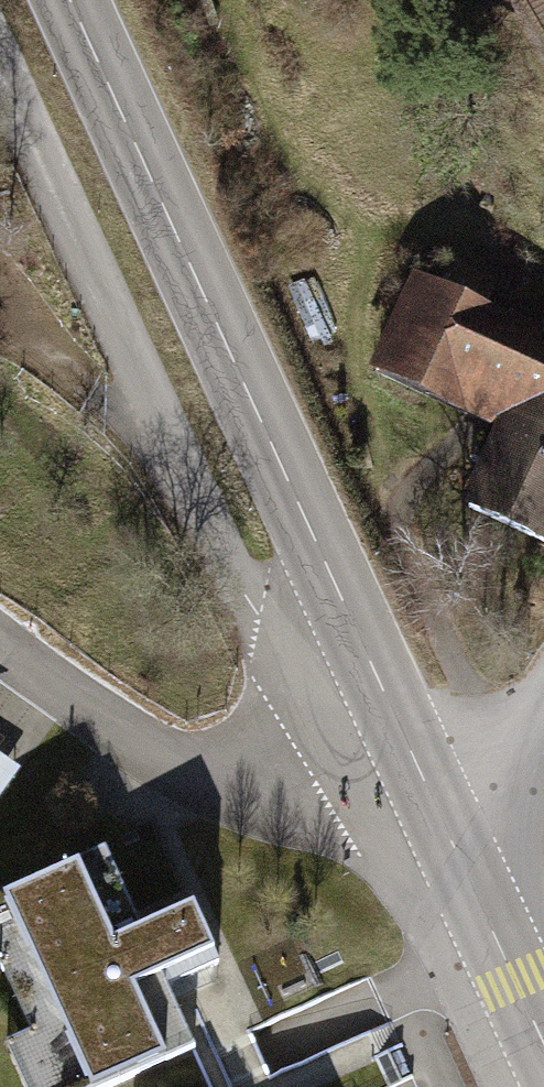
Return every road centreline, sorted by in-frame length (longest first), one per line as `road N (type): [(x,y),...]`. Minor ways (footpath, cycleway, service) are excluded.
road 1 (secondary): [(70,0),(543,1045)]
road 2 (track): [(346,772),(257,615),(0,69)]

